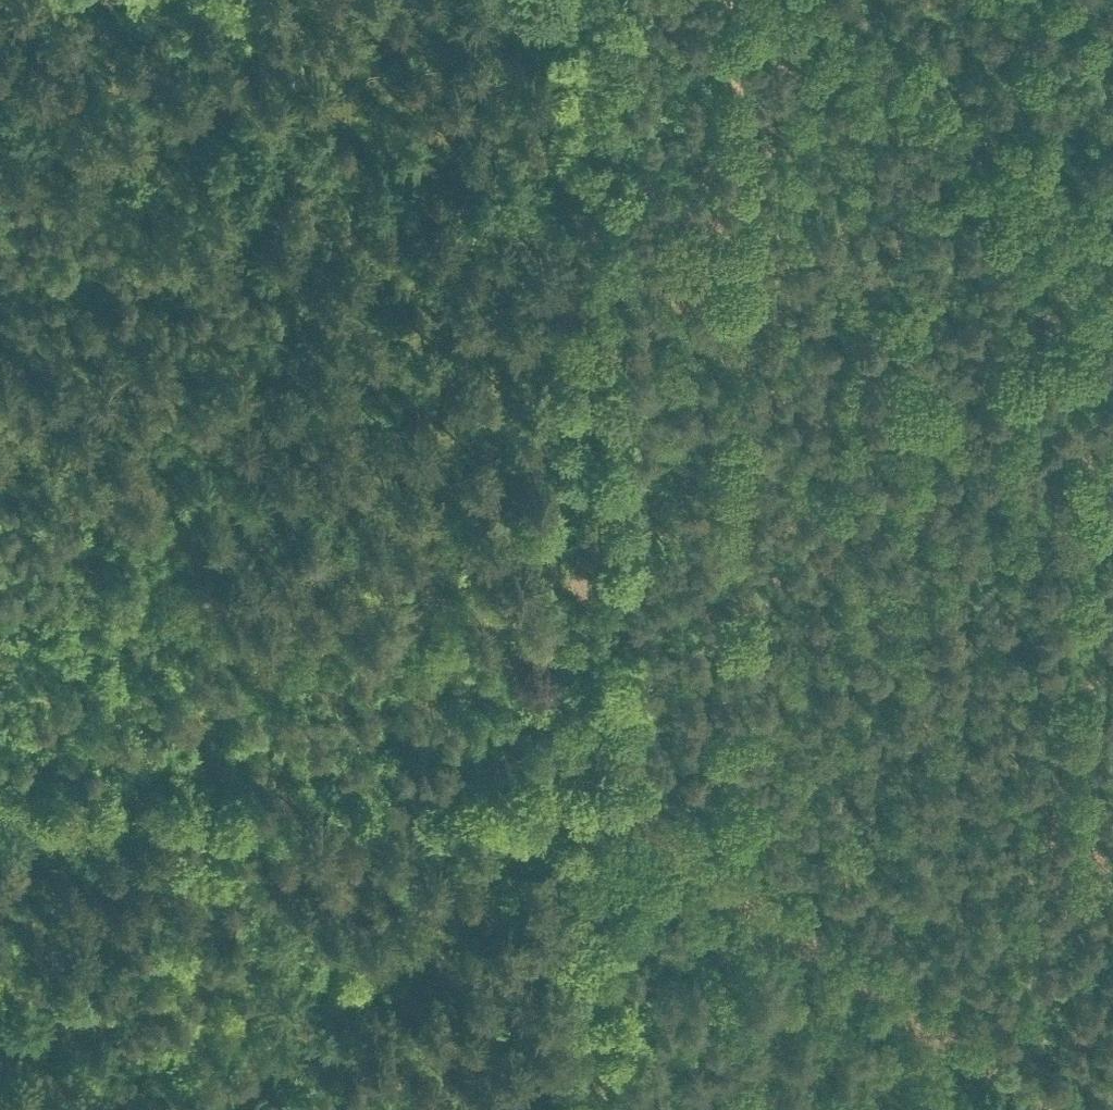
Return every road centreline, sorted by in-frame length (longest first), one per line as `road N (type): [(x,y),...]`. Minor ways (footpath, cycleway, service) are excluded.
road 1 (track): [(576,0),(584,1109)]
road 2 (track): [(0,810),(582,802)]
road 3 (track): [(1036,1109),(582,802)]

